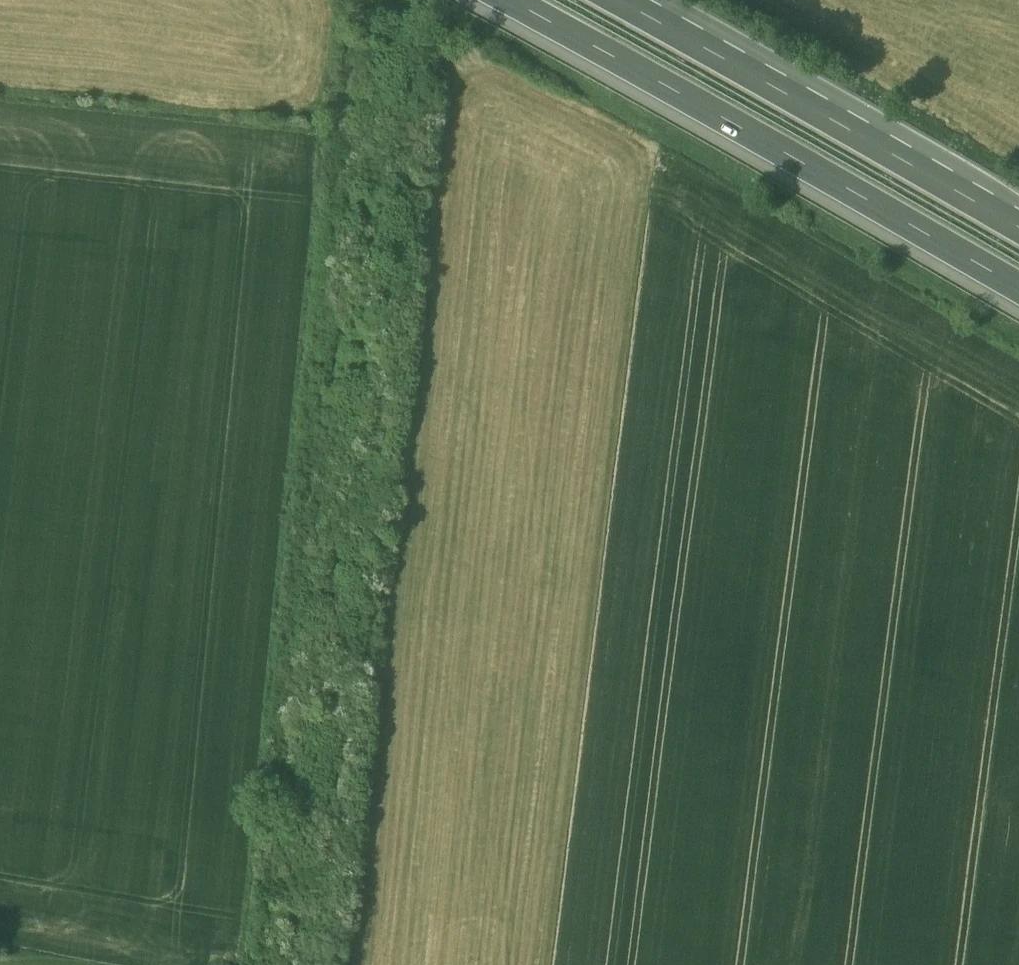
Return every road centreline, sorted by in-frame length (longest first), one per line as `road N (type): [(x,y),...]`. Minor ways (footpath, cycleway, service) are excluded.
road 1 (motorway): [(521,0),(1018,282)]
road 2 (motorway): [(1018,225),(626,0)]

